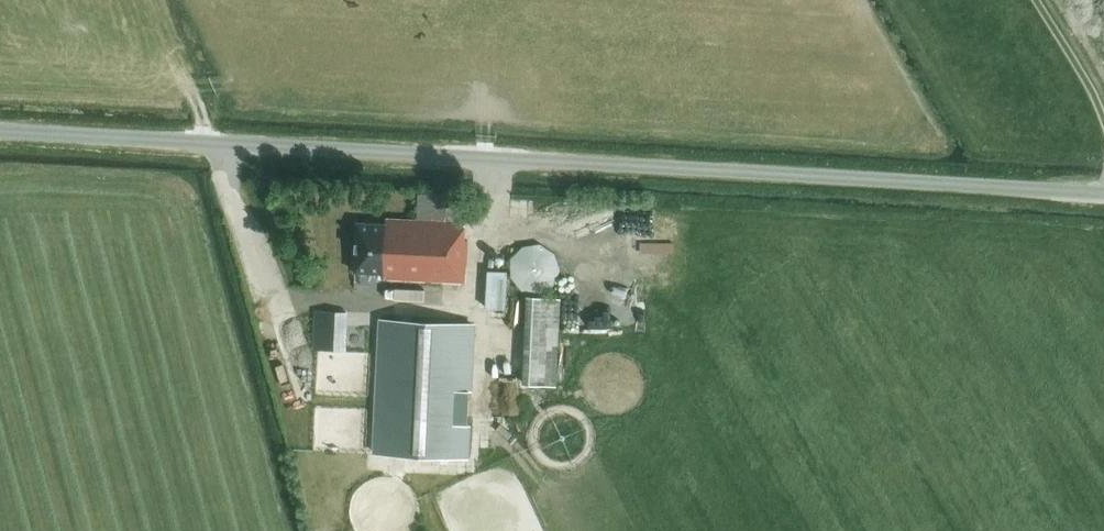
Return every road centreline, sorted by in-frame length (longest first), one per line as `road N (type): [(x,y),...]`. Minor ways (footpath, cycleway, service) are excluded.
road 1 (unclassified): [(1103,191),(0,127)]
road 2 (track): [(1103,120),(1036,0)]

